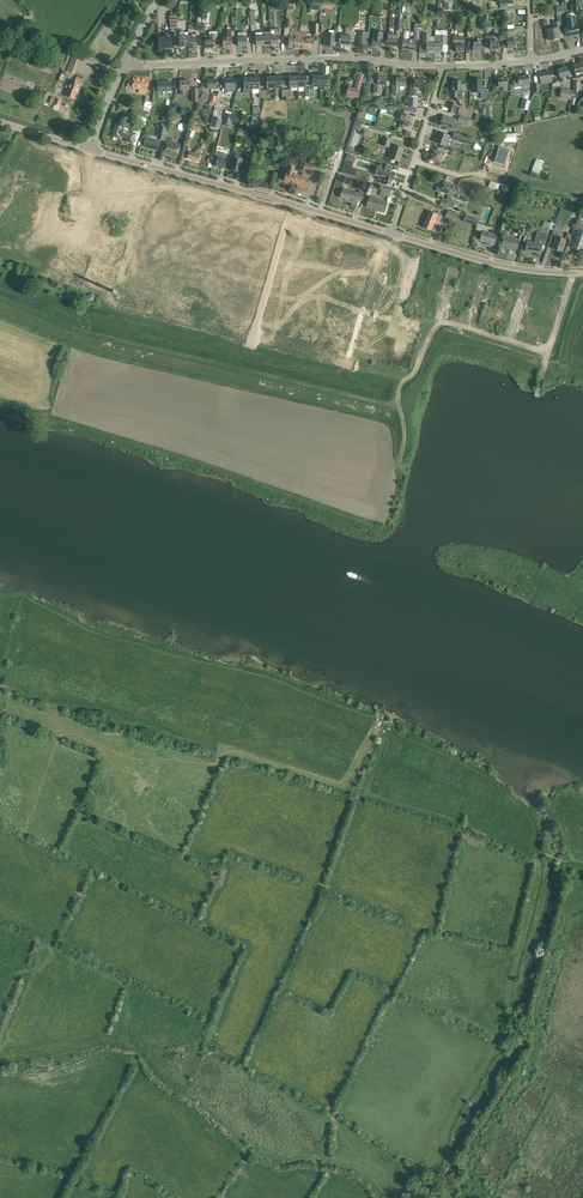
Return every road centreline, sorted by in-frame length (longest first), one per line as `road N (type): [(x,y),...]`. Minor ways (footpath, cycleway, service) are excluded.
road 1 (residential): [(126,61),(446,66)]
road 2 (unclassified): [(321,212),(91,150)]
road 3 (unclassified): [(582,273),(502,266),(392,233)]
road 4 (residential): [(392,233),(446,66)]

